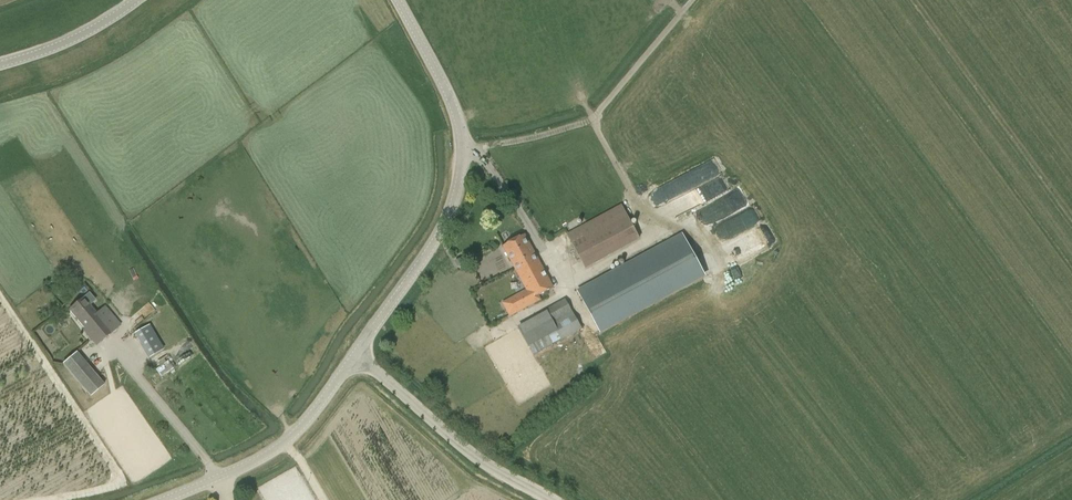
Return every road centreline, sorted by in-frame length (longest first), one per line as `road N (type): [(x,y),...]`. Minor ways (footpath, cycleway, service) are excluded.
road 1 (unclassified): [(357,355),(429,249),(460,181),(451,102),(400,0)]
road 2 (unclassified): [(164,499),(268,456),(295,435),(357,355)]
road 3 (unclassified): [(553,499),(479,461),(357,355)]
road 4 (tertiary): [(0,64),(58,48),(141,0)]

